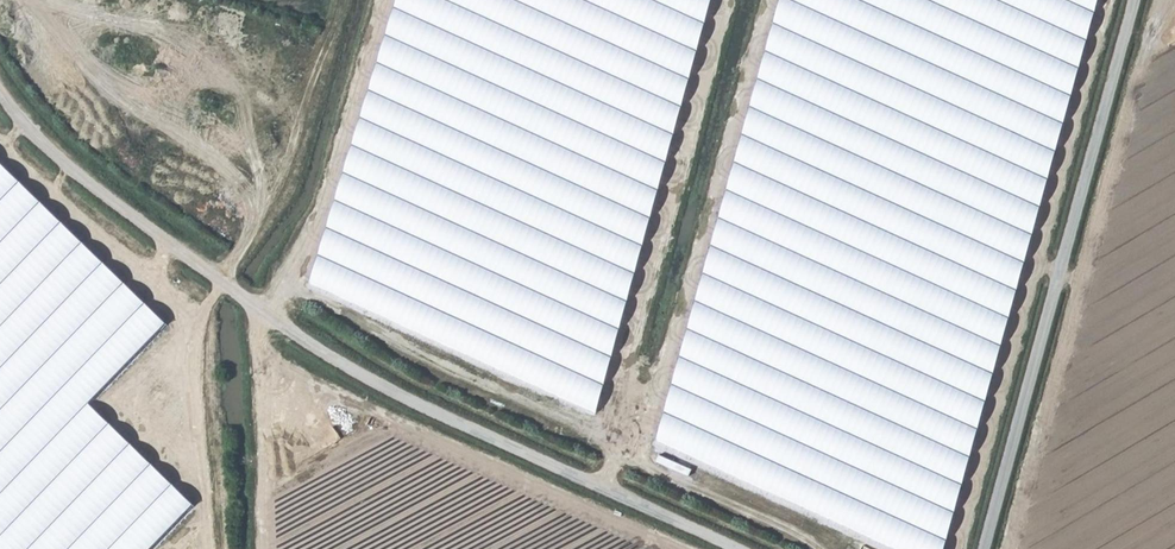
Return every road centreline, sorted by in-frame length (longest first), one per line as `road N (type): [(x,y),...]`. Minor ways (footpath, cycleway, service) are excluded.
road 1 (track): [(0,93),(33,139),(104,201),(388,395),(725,548)]
road 2 (unclassified): [(1135,0),(984,548)]
road 3 (track): [(345,0),(312,117),(220,283)]

